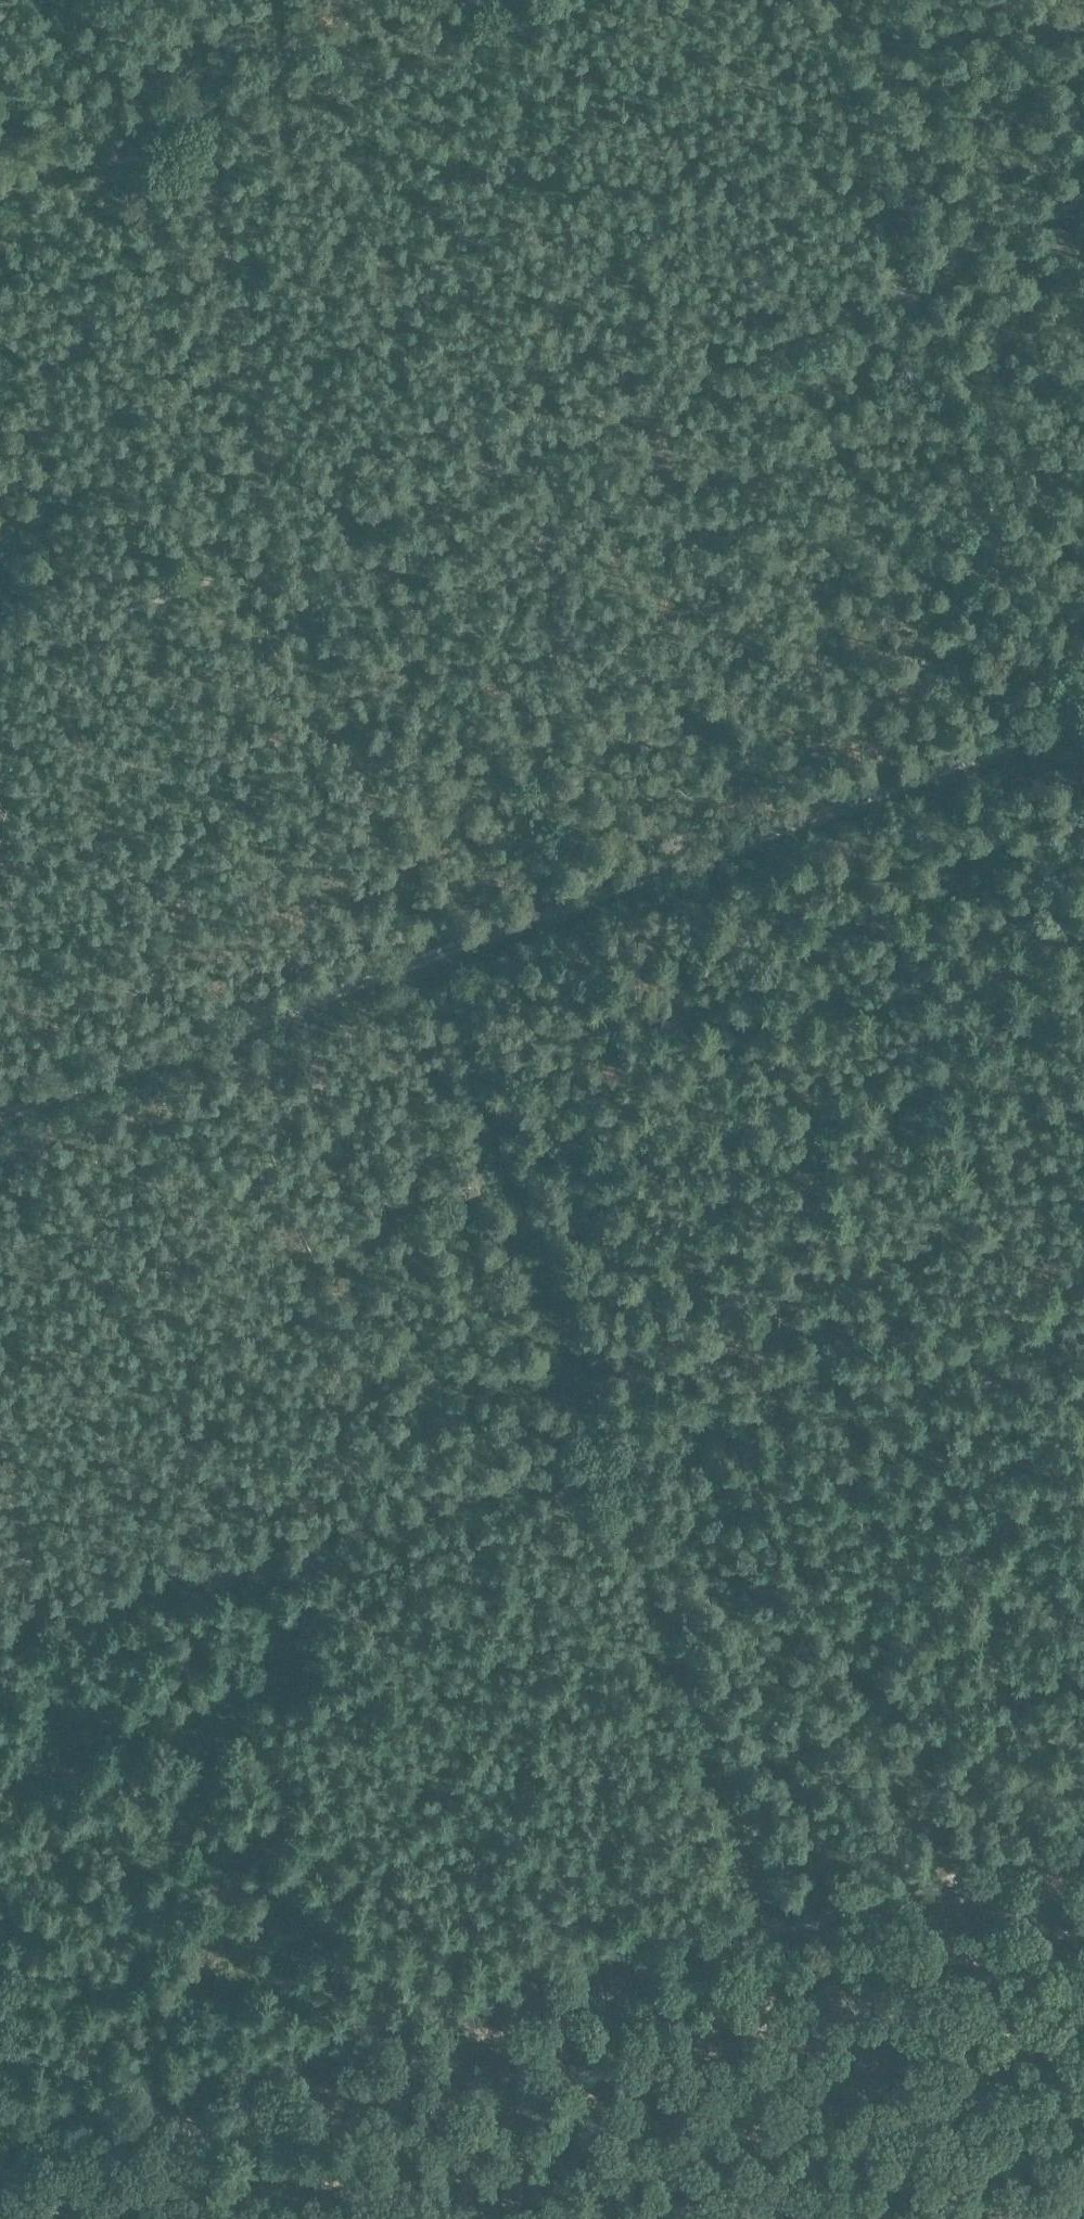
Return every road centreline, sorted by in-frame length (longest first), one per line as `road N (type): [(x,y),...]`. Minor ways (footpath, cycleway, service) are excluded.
road 1 (track): [(1083,712),(0,1118)]
road 2 (track): [(779,1929),(34,2140)]
road 3 (track): [(1083,1839),(779,1929)]
road 4 (track): [(34,2140),(0,1982)]

